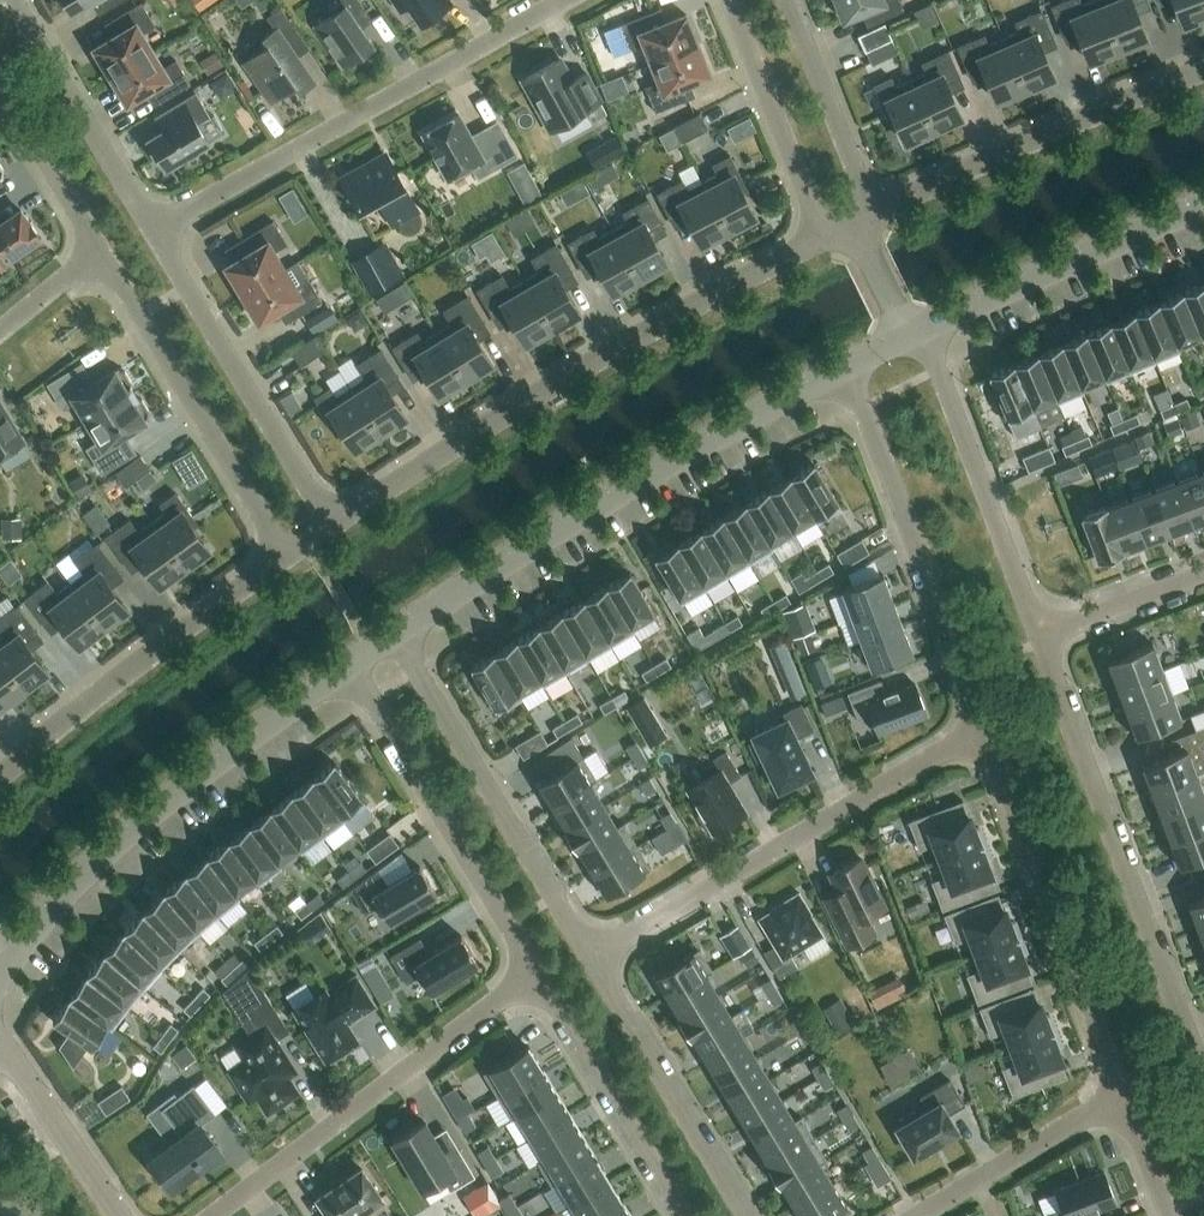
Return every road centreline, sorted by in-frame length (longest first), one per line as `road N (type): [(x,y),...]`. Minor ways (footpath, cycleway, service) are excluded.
road 1 (residential): [(330,525),(563,379),(823,236)]
road 2 (unclassified): [(843,365),(690,448),(398,633)]
road 3 (residential): [(156,236),(570,0)]
road 4 (residential): [(1041,640),(1203,1074)]
road 5 (residential): [(984,737),(923,762),(591,960)]
road 6 (unclassified): [(342,670),(159,807),(6,958)]
road 7 (residential): [(843,365),(984,737)]
road 8 (residential): [(537,974),(221,1215)]
road 9 (residential): [(984,737),(1128,1101)]
road 10 (residential): [(591,960),(398,633)]
road 11 (residential): [(342,670),(537,974)]
road 12 (residential): [(0,779),(283,557)]
road 13 (residential): [(877,212),(1203,71)]
road 14 (residential): [(101,253),(283,557)]
road 15 (residential): [(330,525),(156,236)]
road 16 (residential): [(926,325),(1041,640)]
road 17 (unclassified): [(1203,204),(926,325)]
road 18 (residential): [(747,1215),(591,960)]
road 19 (residential): [(537,974),(686,1215)]
road 20 (residential): [(156,236),(13,0)]
road 21 (residential): [(823,236),(727,0)]
road 22 (residential): [(1128,1101),(1014,1153),(915,1215)]
road 23 (residential): [(791,0),(877,212)]
road 24 (residential): [(122,1215),(0,1055)]
road 25 (residential): [(0,85),(101,253)]
road 26 (residential): [(1203,577),(1041,640)]
road 27 (residential): [(0,332),(101,253)]
road 28 (residential): [(850,224),(902,335)]
road 29 (residential): [(1128,1101),(1170,1215)]

